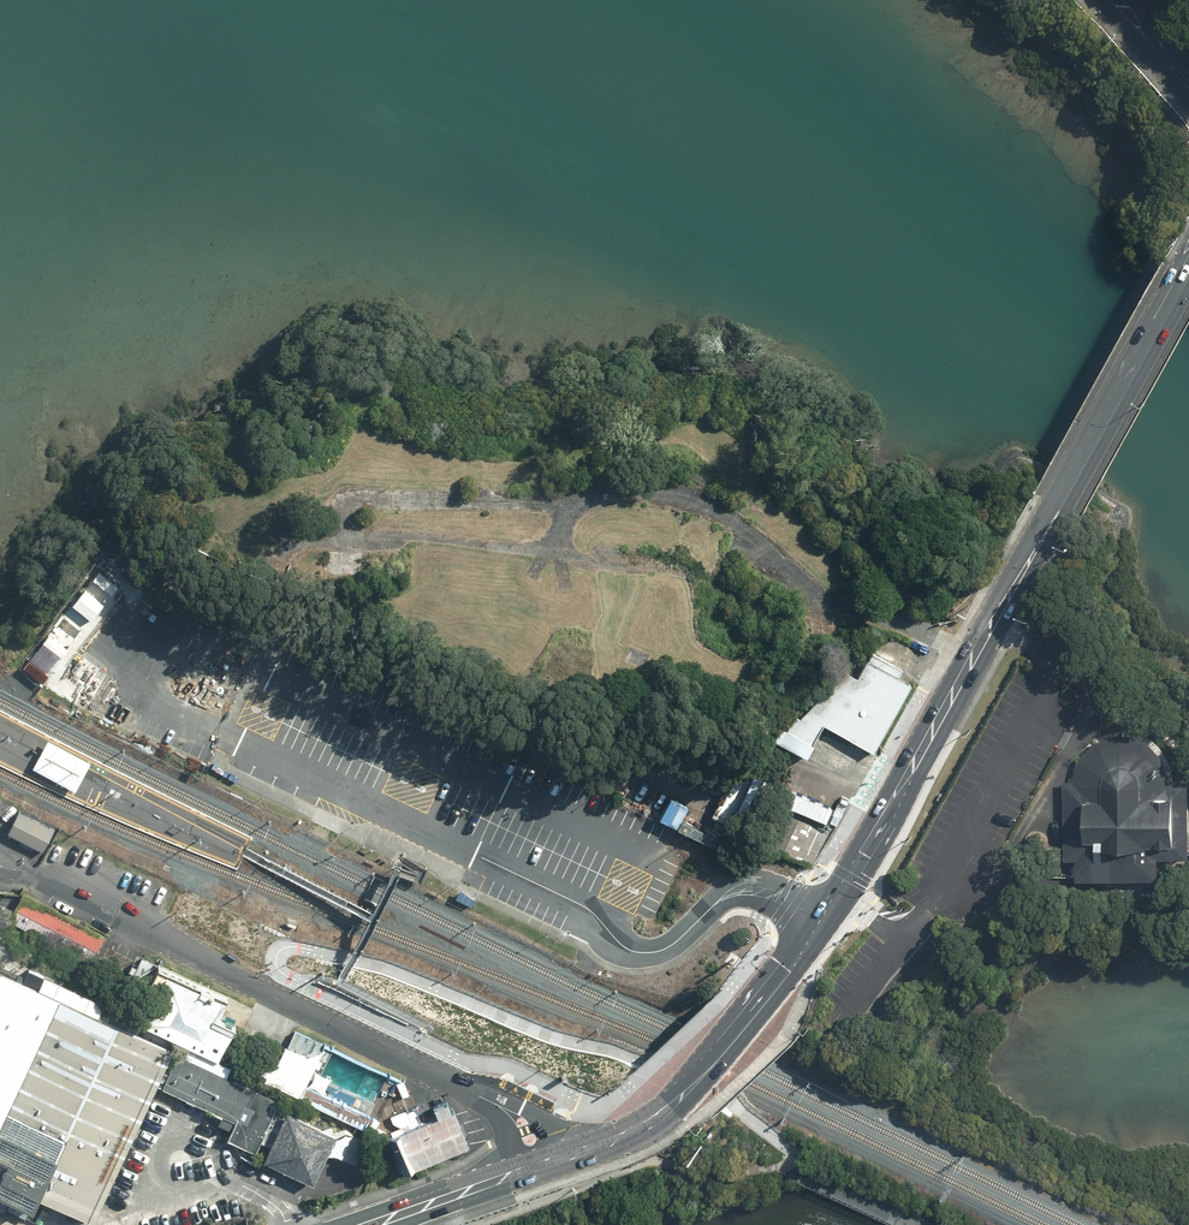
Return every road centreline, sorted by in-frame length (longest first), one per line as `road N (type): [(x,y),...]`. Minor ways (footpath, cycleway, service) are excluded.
road 1 (secondary): [(365,1224),(635,1133),(682,1096),(848,881),(1188,278)]
road 2 (track): [(348,567),(346,498),(570,499),(607,487),(650,486),(721,505),(816,593),(899,620),(974,657)]
road 3 (track): [(770,890),(761,859),(745,846),(276,624),(251,620),(216,637)]
road 4 (track): [(268,666),(168,599),(120,535),(41,483),(23,162)]
road 5 (track): [(283,549),(308,538),(408,535),(704,577)]

